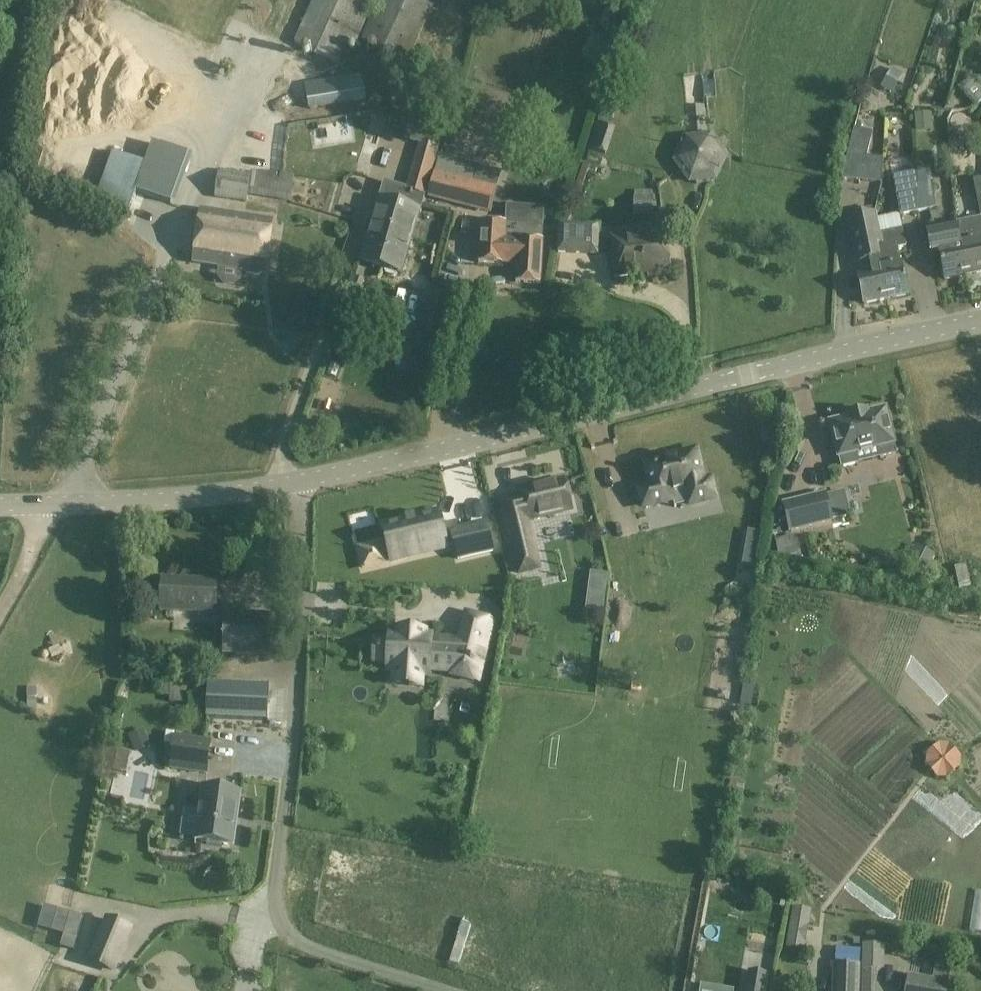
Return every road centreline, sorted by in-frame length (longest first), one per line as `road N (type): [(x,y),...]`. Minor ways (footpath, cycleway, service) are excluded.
road 1 (unclassified): [(302,481),(980,322)]
road 2 (unclassified): [(448,990),(297,941),(278,908),(301,633),(302,481)]
road 3 (unclassified): [(44,503),(170,499),(302,481)]

